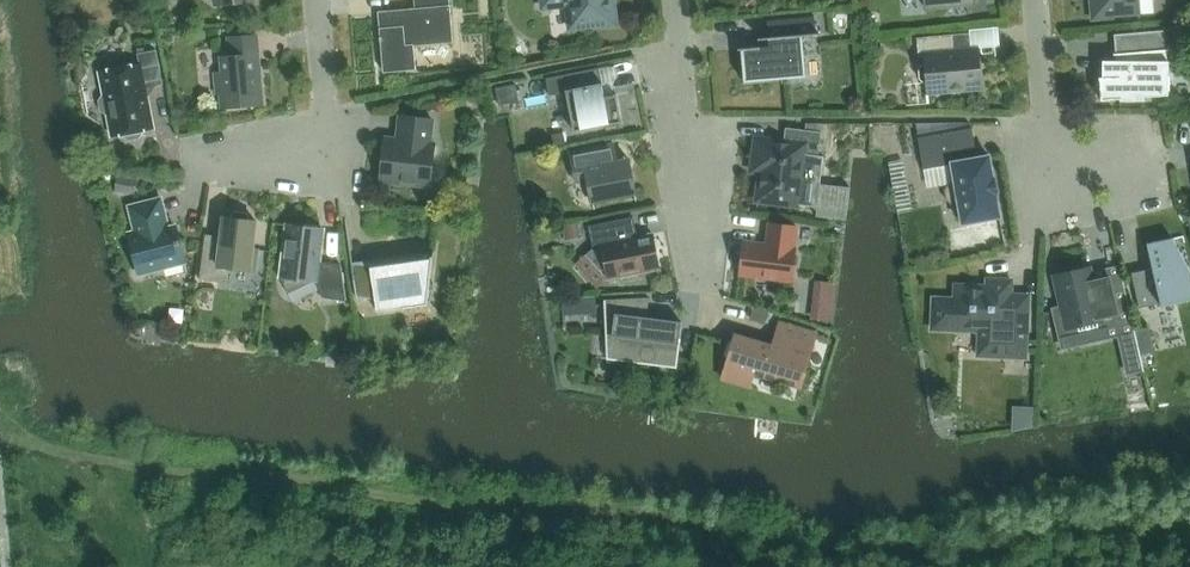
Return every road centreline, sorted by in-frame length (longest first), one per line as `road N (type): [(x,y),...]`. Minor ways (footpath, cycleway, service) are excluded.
road 1 (residential): [(688,196),(666,0)]
road 2 (residential): [(1035,0),(1045,118),(1095,171)]
road 3 (residential): [(278,155),(326,111),(317,0)]

